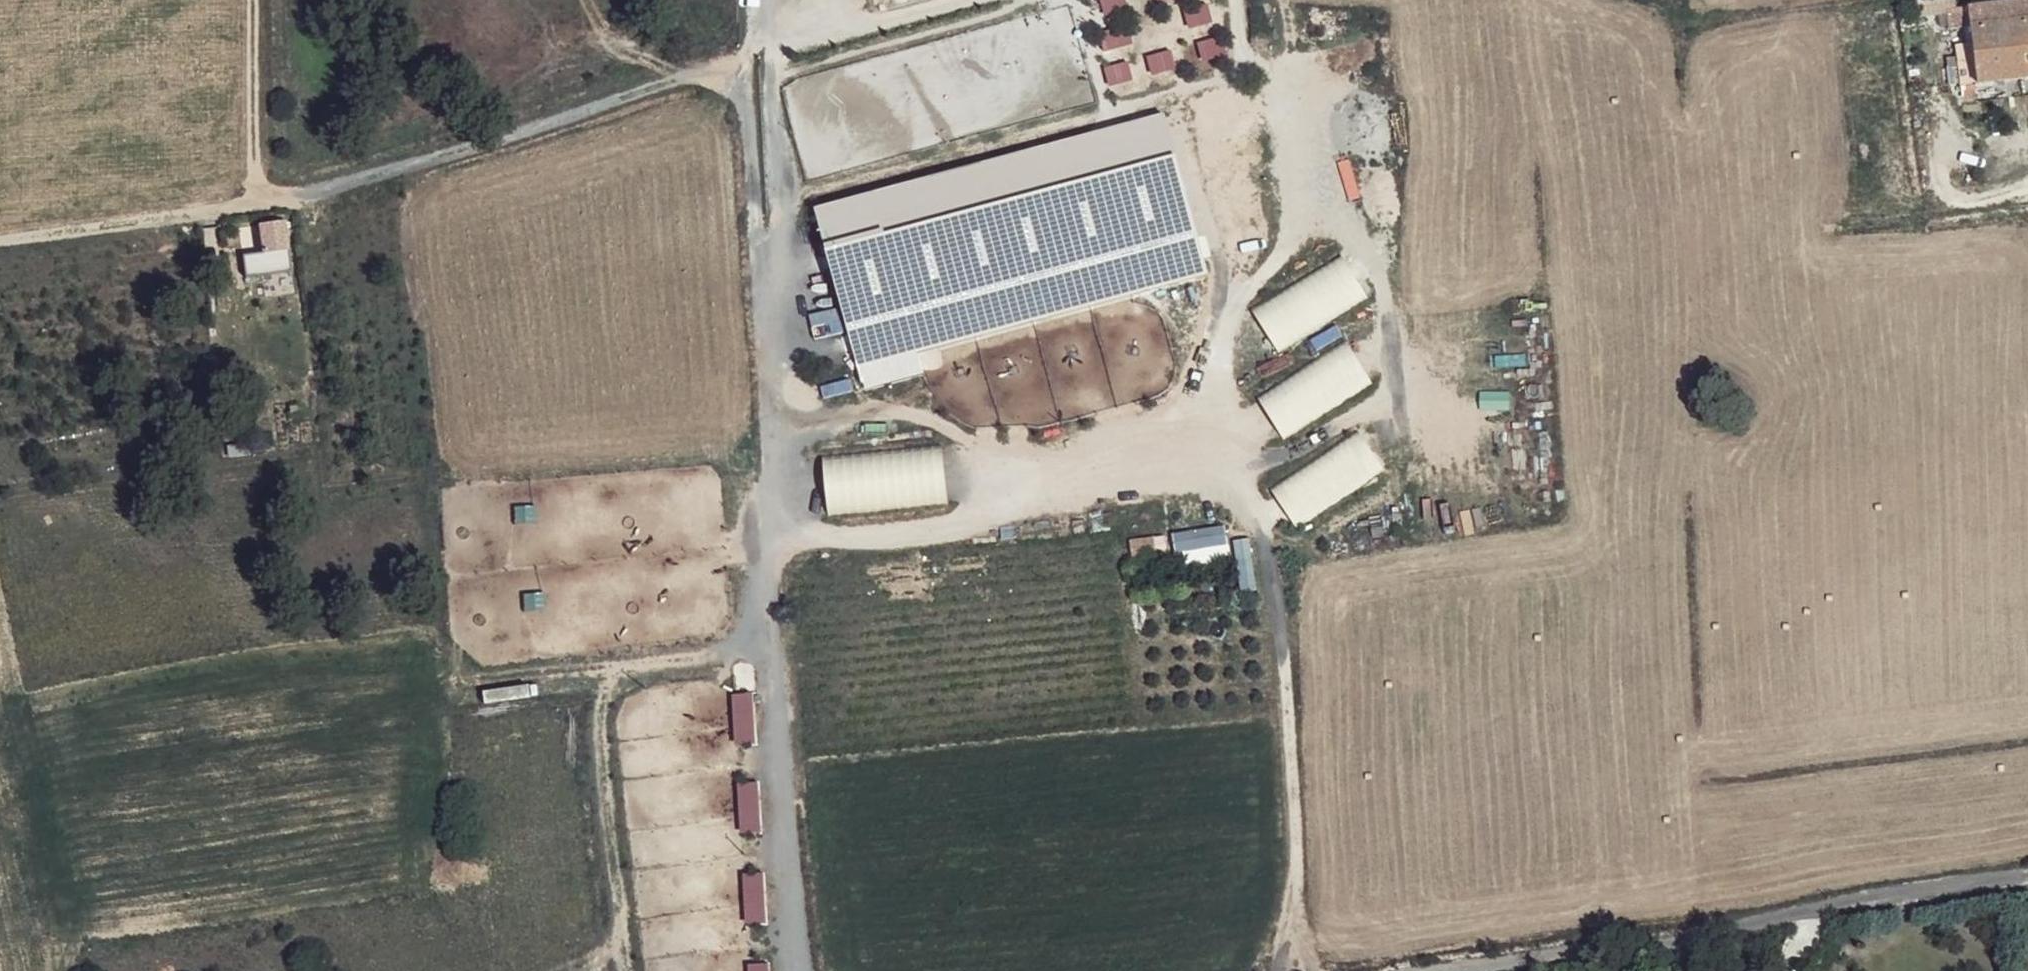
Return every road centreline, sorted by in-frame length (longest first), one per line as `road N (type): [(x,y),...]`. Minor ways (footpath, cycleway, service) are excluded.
road 1 (unclassified): [(1462,970),(2027,876)]
road 2 (track): [(0,239),(262,197)]

